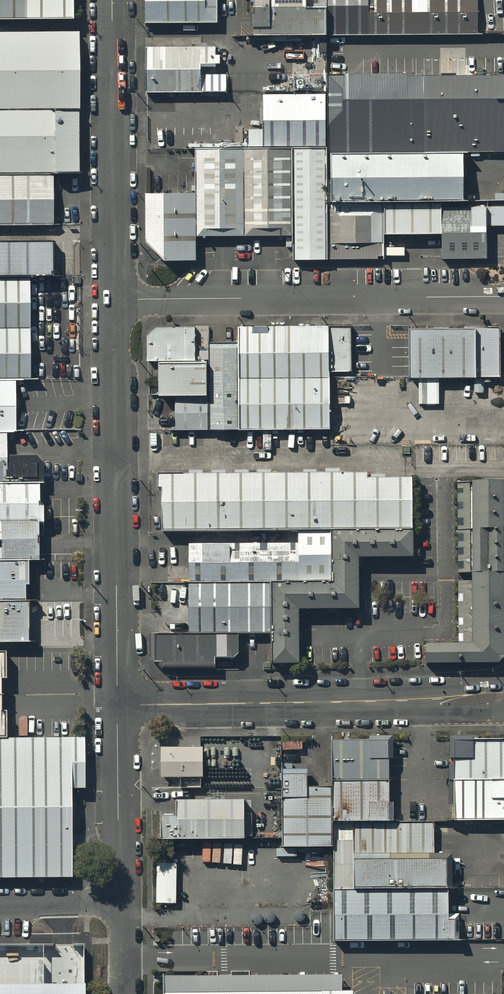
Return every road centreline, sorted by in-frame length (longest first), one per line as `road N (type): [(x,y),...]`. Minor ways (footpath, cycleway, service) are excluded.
road 1 (residential): [(114,299),(118,705)]
road 2 (residential): [(114,299),(503,293)]
road 3 (residential): [(118,705),(503,694)]
road 4 (residential): [(112,0),(114,299)]
road 5 (residential): [(118,705),(125,903)]
road 6 (unclassified): [(0,904),(125,903)]

